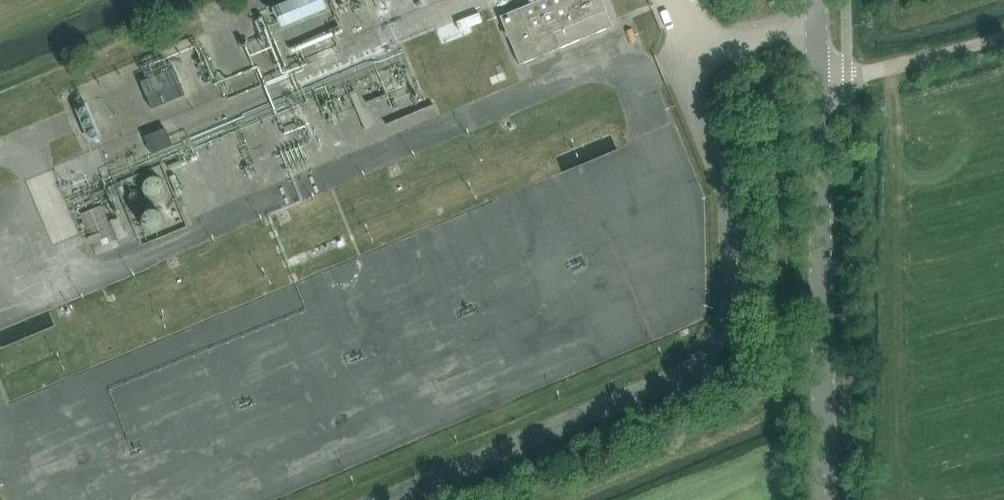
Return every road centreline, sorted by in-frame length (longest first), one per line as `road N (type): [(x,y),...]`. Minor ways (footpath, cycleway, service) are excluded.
road 1 (tertiary): [(825,499),(816,80)]
road 2 (unclassified): [(816,80),(847,79),(1003,36)]

